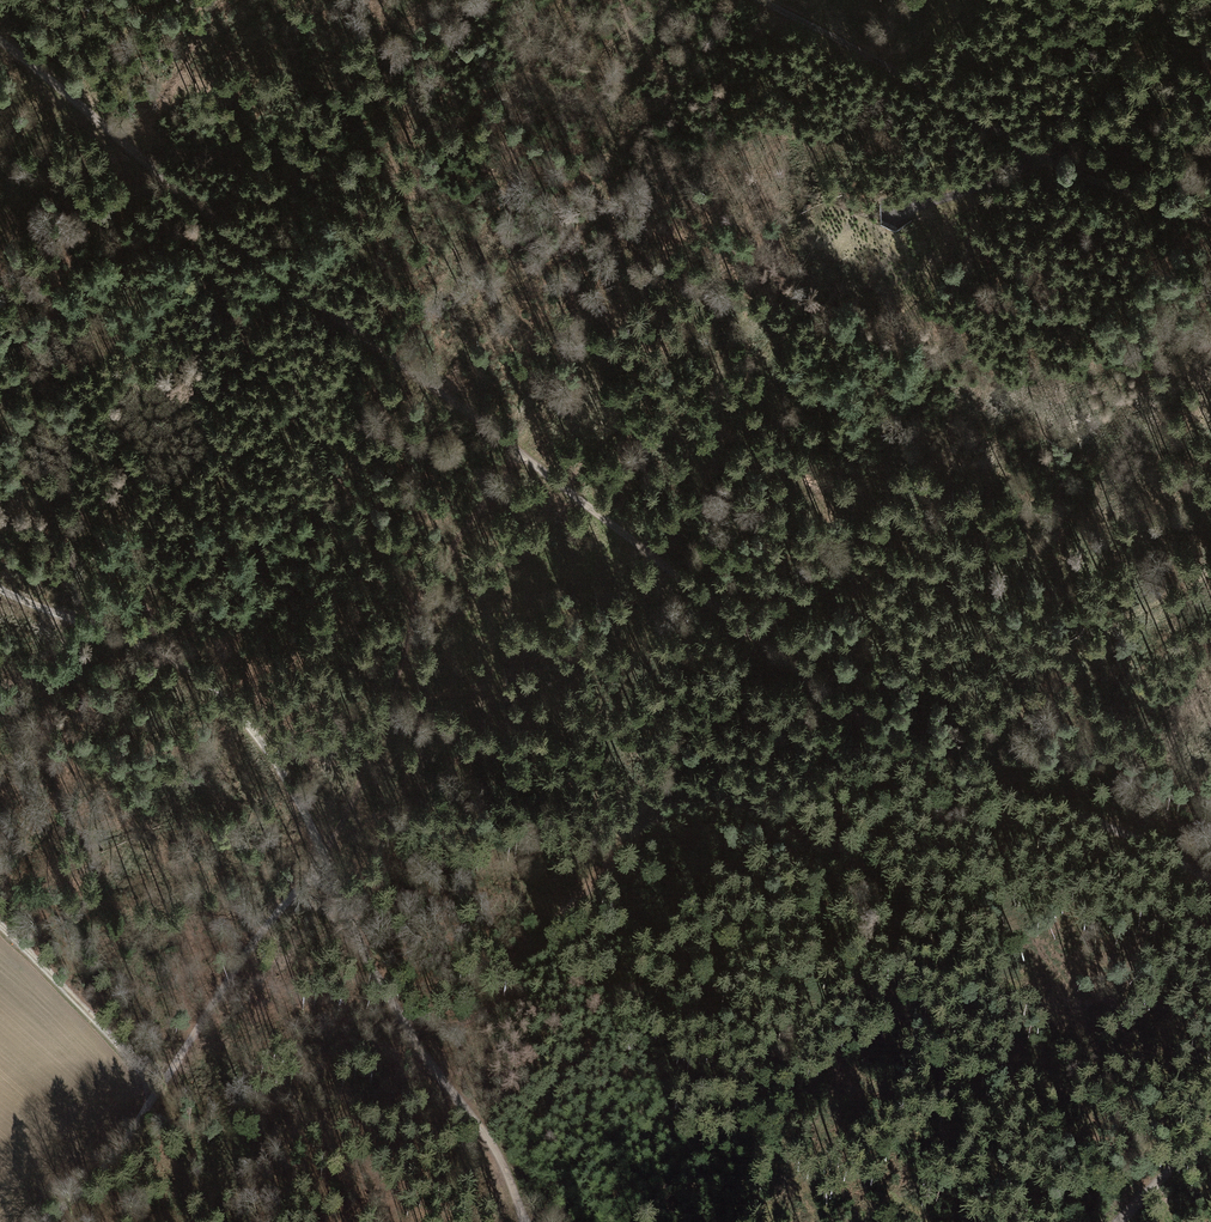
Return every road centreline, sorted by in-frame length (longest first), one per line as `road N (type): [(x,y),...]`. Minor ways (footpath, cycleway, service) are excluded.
road 1 (track): [(642,1221),(739,1103),(892,943),(944,854),(975,770),(1044,683),(1210,573)]
road 2 (track): [(1210,881),(1127,834),(953,774),(769,652),(522,450)]
road 3 (track): [(522,450),(339,324),(0,39)]
road 4 (track): [(416,1041),(433,1027),(475,1019),(496,1005),(769,652)]
road 5 (track): [(756,0),(1046,160),(1210,218)]
road 6 (track): [(323,868),(390,717),(417,605),(522,450)]
road 7 (track): [(43,1221),(109,1162),(323,868)]
road 8 (track): [(323,868),(280,772),(189,662),(0,591)]
road 9 (track): [(523,1221),(486,1138),(375,983),(323,868)]
road 10 (track): [(162,1085),(0,926)]
road 11 (track): [(1046,160),(966,196),(894,212)]
road 12 (track): [(1210,1122),(1118,1221)]

